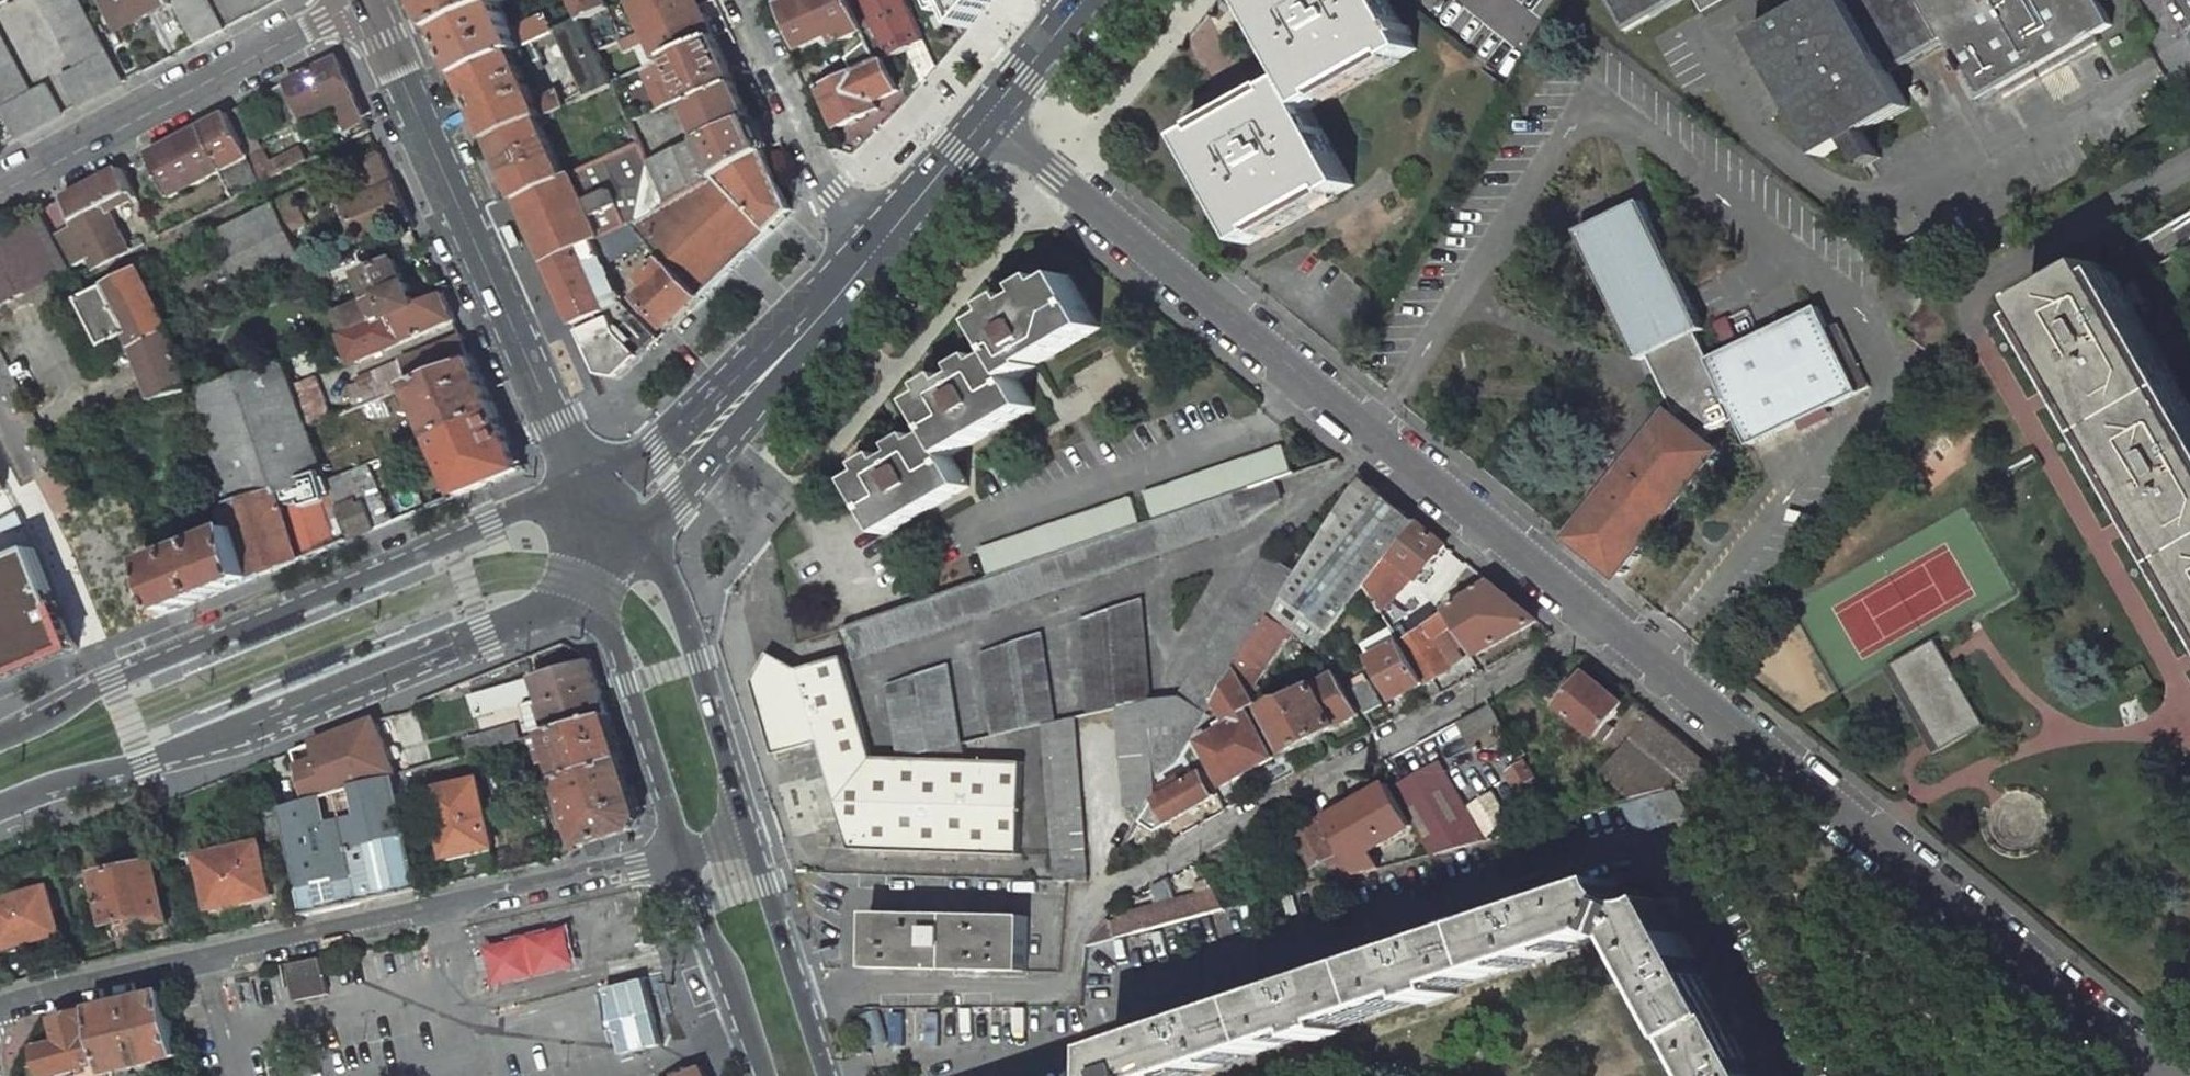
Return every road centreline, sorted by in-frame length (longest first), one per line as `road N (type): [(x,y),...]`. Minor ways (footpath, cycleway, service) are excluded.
road 1 (unclassified): [(984,118),(1601,619)]
road 2 (unclassified): [(1601,619),(2165,1075)]
road 3 (residential): [(0,1008),(682,853)]
road 4 (tertiary): [(591,481),(111,679),(0,739)]
road 5 (tertiary): [(0,802),(145,763),(532,615),(580,606)]
road 6 (residential): [(1095,909),(1601,619)]
road 7 (tertiary): [(591,481),(360,0)]
road 8 (residential): [(0,193),(359,0)]
road 9 (tertiary): [(746,833),(698,662),(646,541)]
road 10 (residential): [(881,243),(834,193),(744,0)]
road 11 (tertiary): [(815,324),(657,454),(591,481)]
road 12 (tertiary): [(646,541),(815,324)]
road 13 (tertiary): [(580,606),(612,635),(632,682),(682,853)]
road 14 (tertiary): [(825,1075),(746,833)]
road 15 (tertiary): [(682,853),(764,1075)]
road 16 (tertiary): [(984,118),(881,243)]
road 17 (tertiary): [(1083,0),(984,118)]
road 18 (tertiary): [(591,481),(580,606)]

